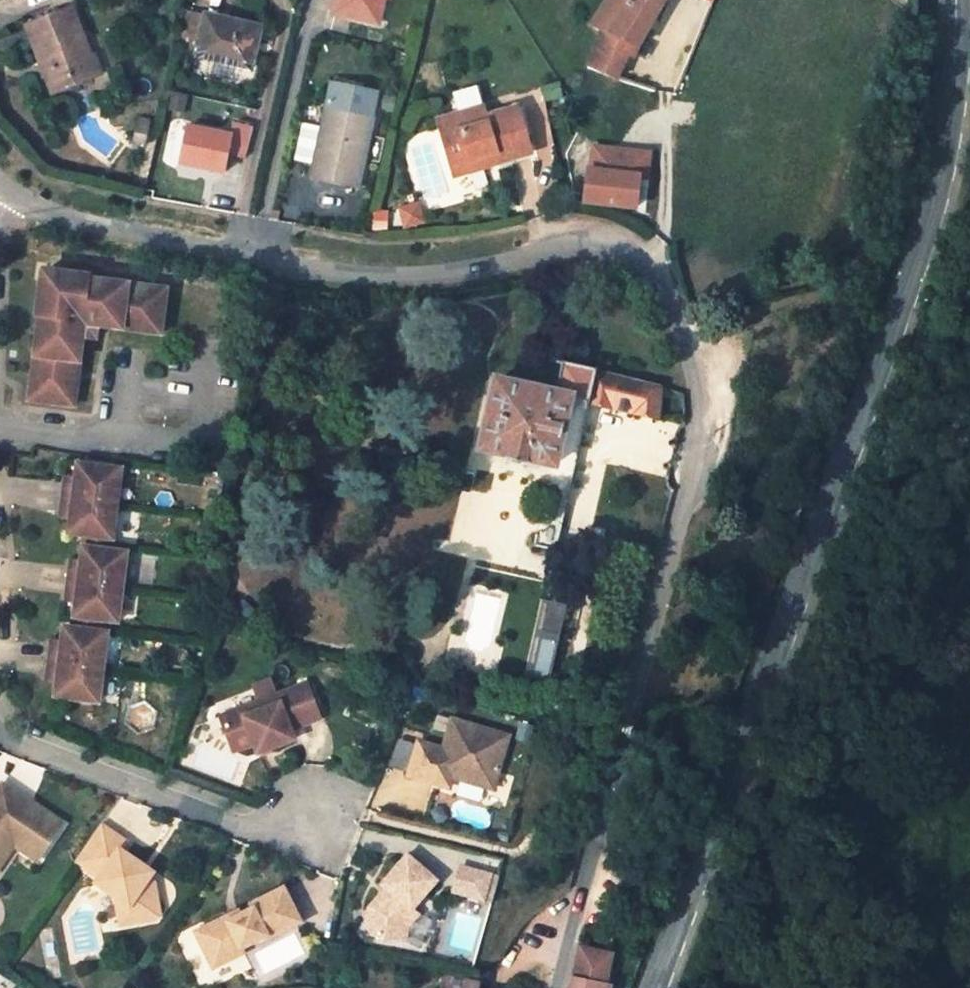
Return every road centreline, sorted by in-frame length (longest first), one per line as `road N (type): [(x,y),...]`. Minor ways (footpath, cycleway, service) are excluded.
road 1 (residential): [(0,199),(276,263),(442,260),(585,237),(648,252),(724,360),(719,440),(562,987)]
road 2 (tertiary): [(649,987),(732,795),(913,294),(944,154),(959,0)]
road 3 (residential): [(314,852),(0,737)]

